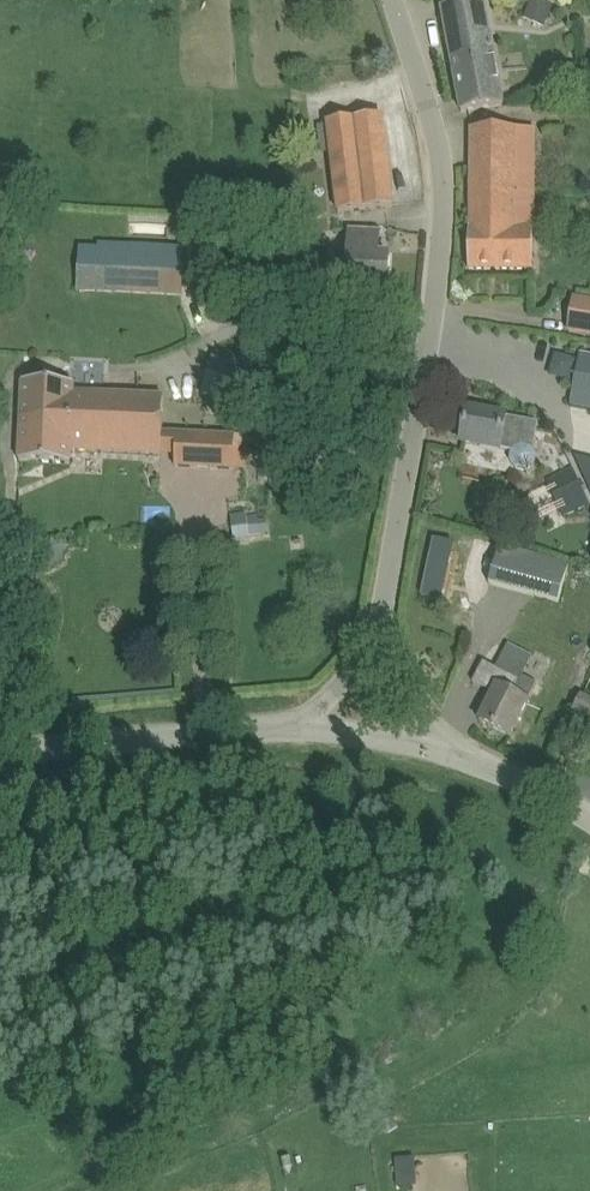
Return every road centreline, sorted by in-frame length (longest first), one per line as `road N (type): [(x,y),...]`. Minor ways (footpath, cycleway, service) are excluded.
road 1 (unclassified): [(379,633),(447,214),(432,117),(395,0)]
road 2 (unclassified): [(0,750),(301,725)]
road 3 (unclassified): [(589,814),(558,791),(442,744)]
road 4 (unclassified): [(442,744),(301,725)]
road 5 (unclassified): [(442,744),(379,633)]
road 6 (unclassified): [(301,725),(379,633)]

